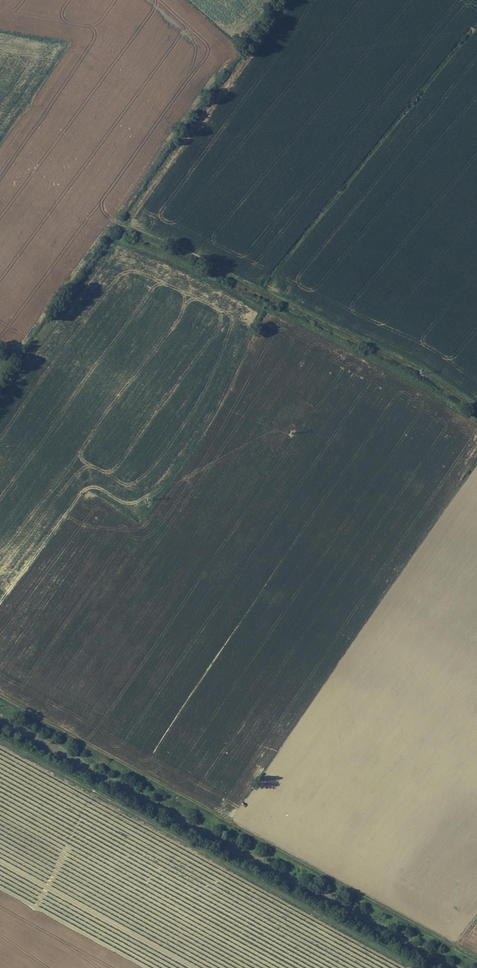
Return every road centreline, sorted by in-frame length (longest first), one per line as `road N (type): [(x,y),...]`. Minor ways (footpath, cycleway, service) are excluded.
road 1 (track): [(0,696),(451,945),(476,921)]
road 2 (track): [(476,409),(417,369),(111,221)]

